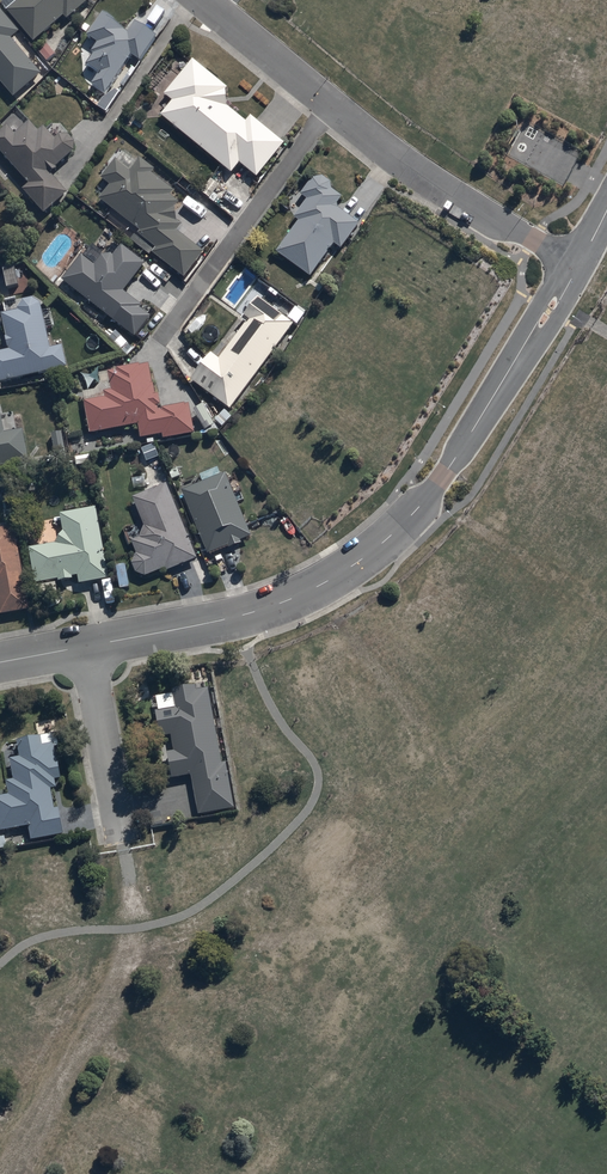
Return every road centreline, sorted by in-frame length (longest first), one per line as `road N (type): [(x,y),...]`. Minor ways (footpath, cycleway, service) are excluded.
road 1 (unclassified): [(89,645),(266,609),(373,552),(442,477),(579,265)]
road 2 (residential): [(579,265),(407,164),(205,0)]
road 3 (residential): [(89,645),(121,843)]

